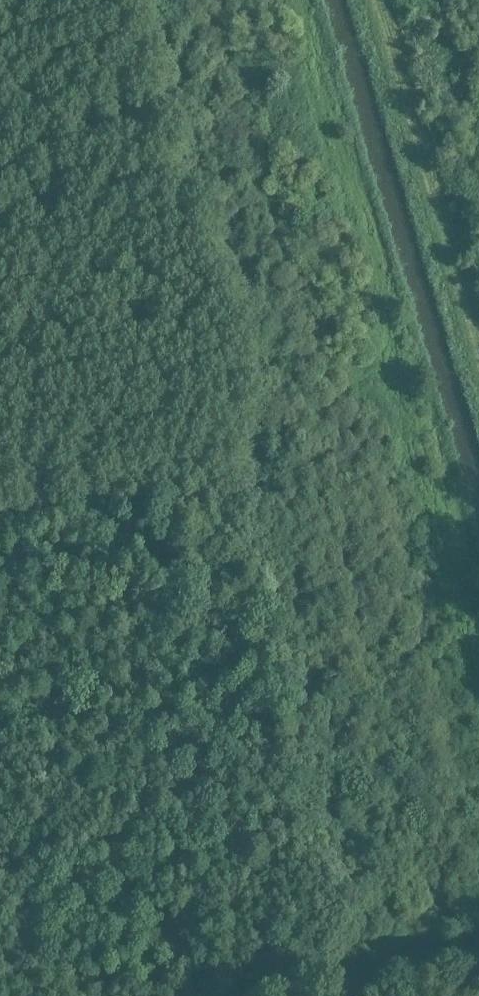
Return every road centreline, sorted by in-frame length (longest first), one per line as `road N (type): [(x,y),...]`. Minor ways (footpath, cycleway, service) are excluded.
road 1 (track): [(478,334),(379,0)]

